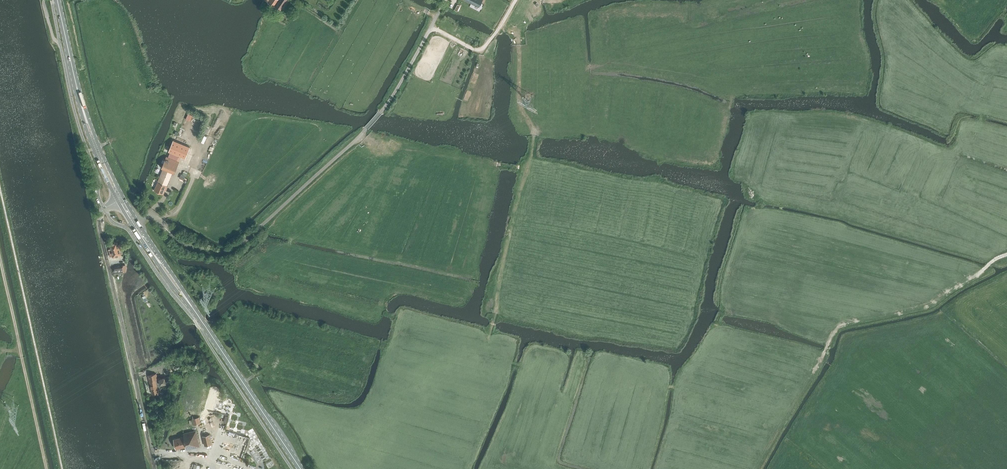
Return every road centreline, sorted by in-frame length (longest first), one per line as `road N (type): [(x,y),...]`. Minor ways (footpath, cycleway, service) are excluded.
road 1 (primary): [(301,468),(121,198)]
road 2 (track): [(1006,278),(945,314),(847,338),(772,468)]
road 3 (unclassified): [(155,468),(99,226),(102,210),(121,198)]
road 4 (track): [(47,468),(0,256)]
road 5 (primary): [(121,198),(85,119),(57,0)]

